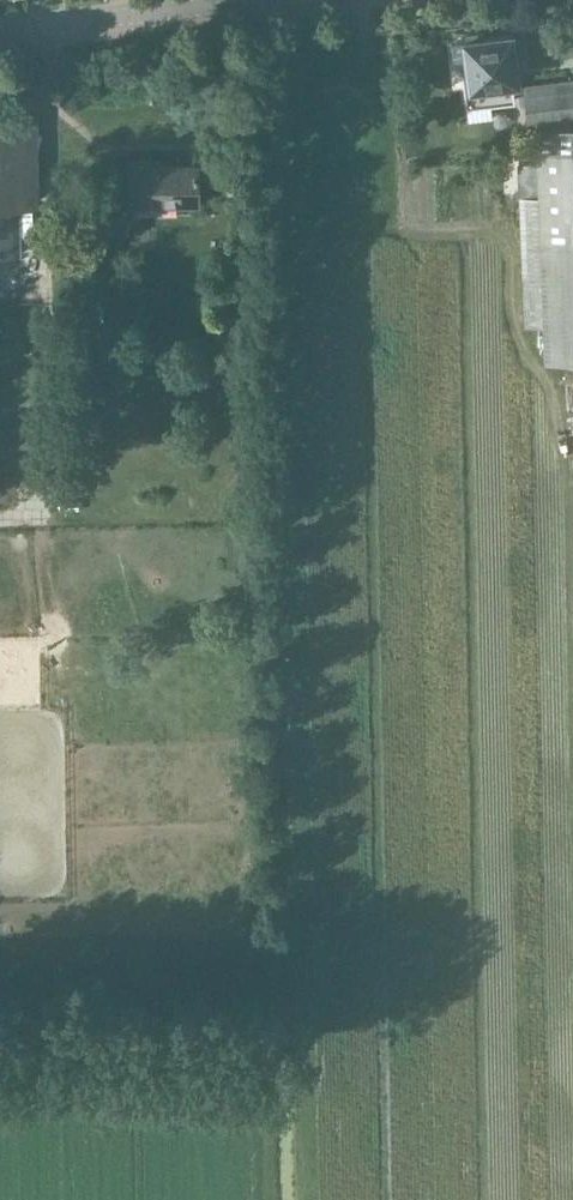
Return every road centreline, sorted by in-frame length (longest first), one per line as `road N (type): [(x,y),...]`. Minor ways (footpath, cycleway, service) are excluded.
road 1 (tertiary): [(0,31),(256,0)]

